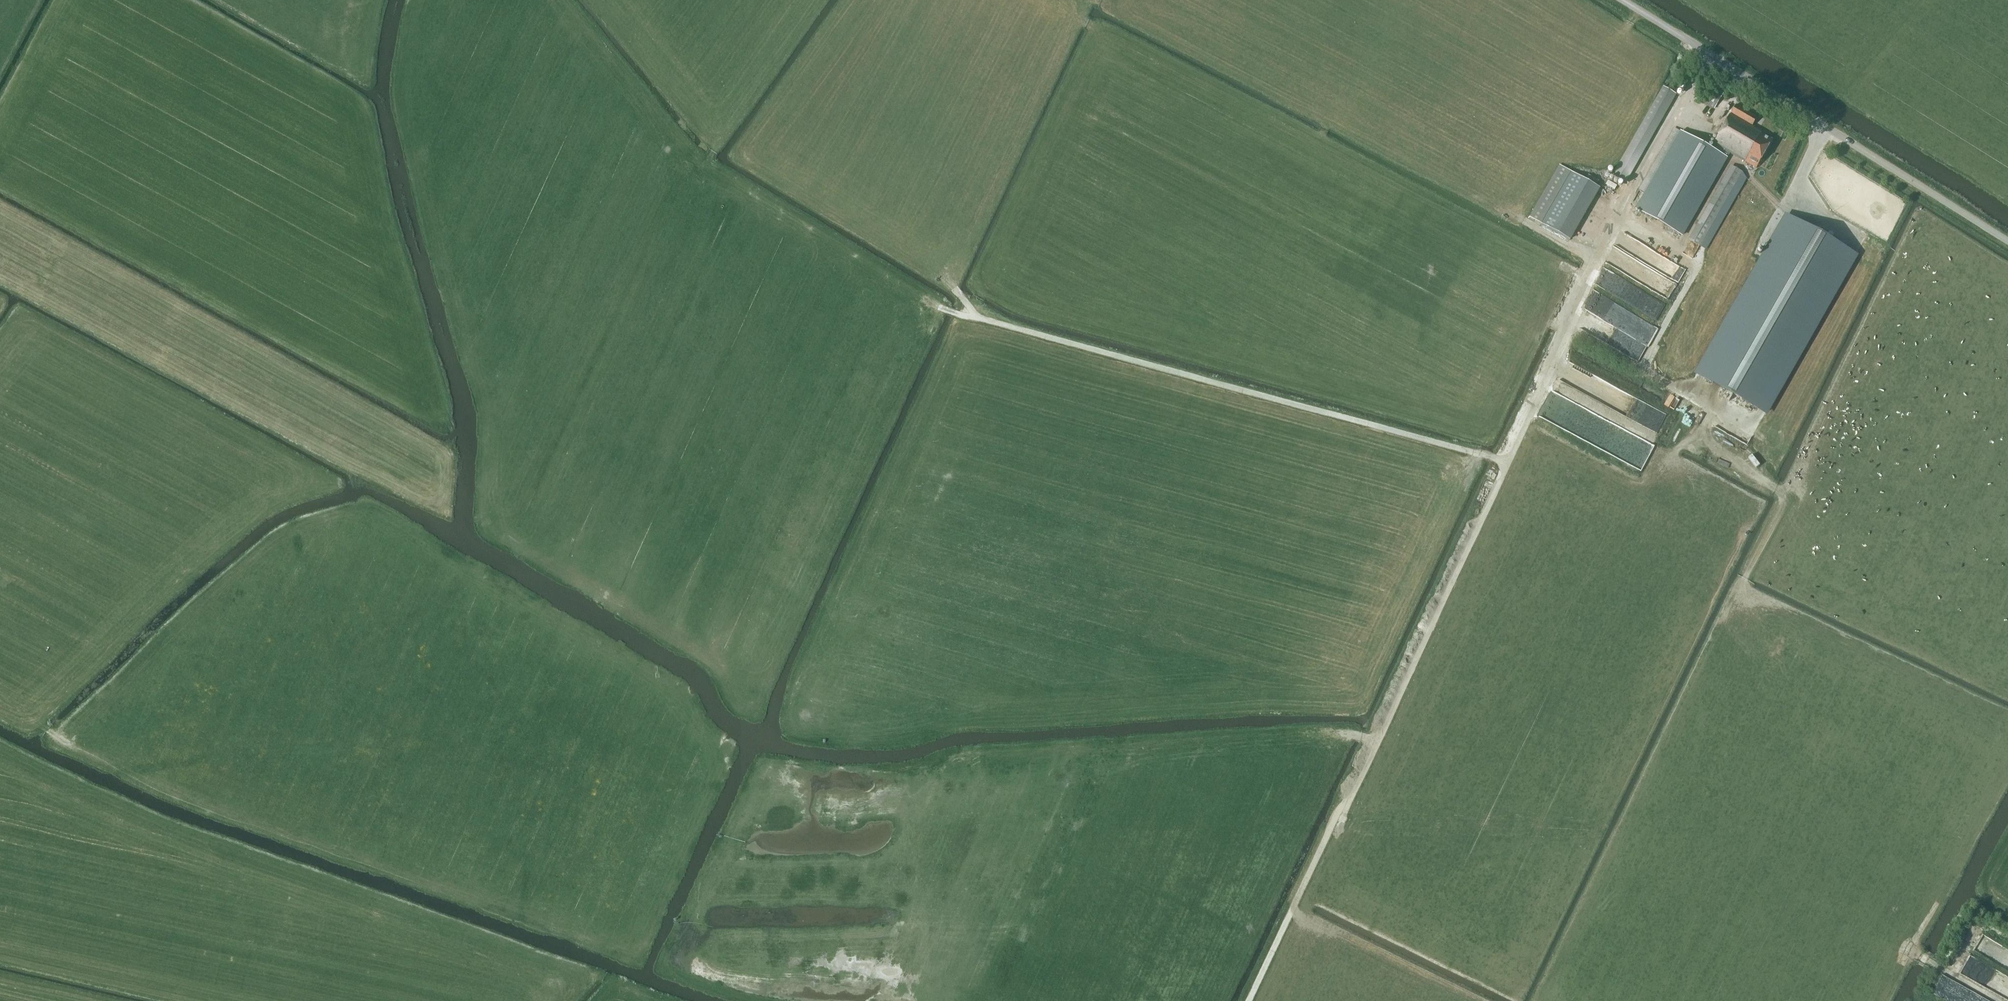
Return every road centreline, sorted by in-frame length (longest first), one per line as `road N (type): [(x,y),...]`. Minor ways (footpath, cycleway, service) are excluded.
road 1 (unclassified): [(2007,240),(1623,0)]

